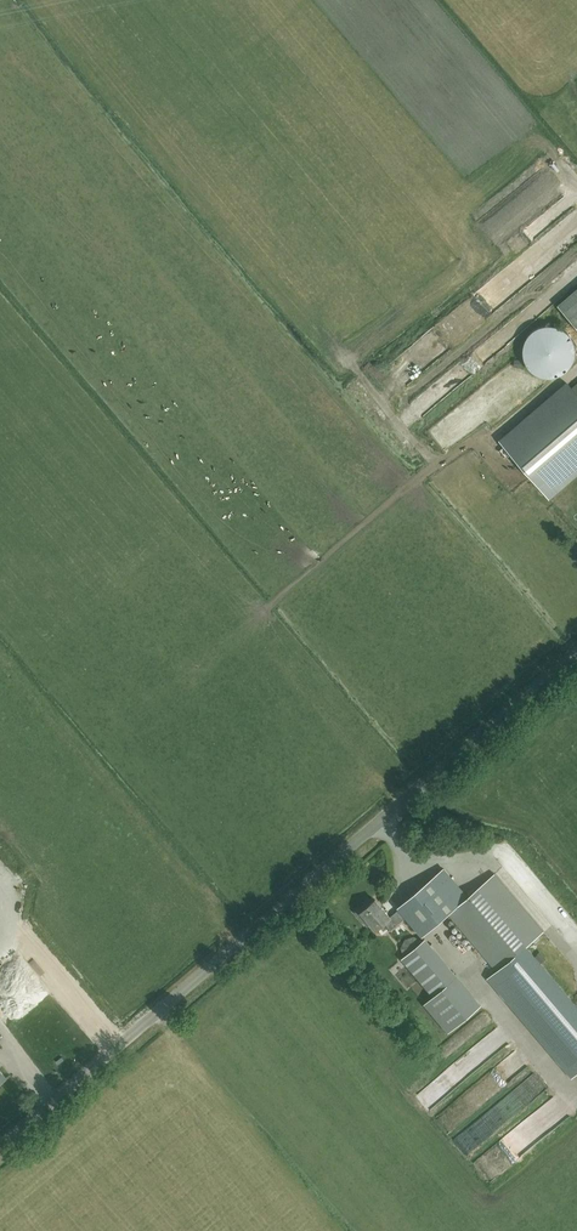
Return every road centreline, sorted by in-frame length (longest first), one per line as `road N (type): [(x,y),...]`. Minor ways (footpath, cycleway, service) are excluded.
road 1 (tertiary): [(0,1148),(576,658)]

